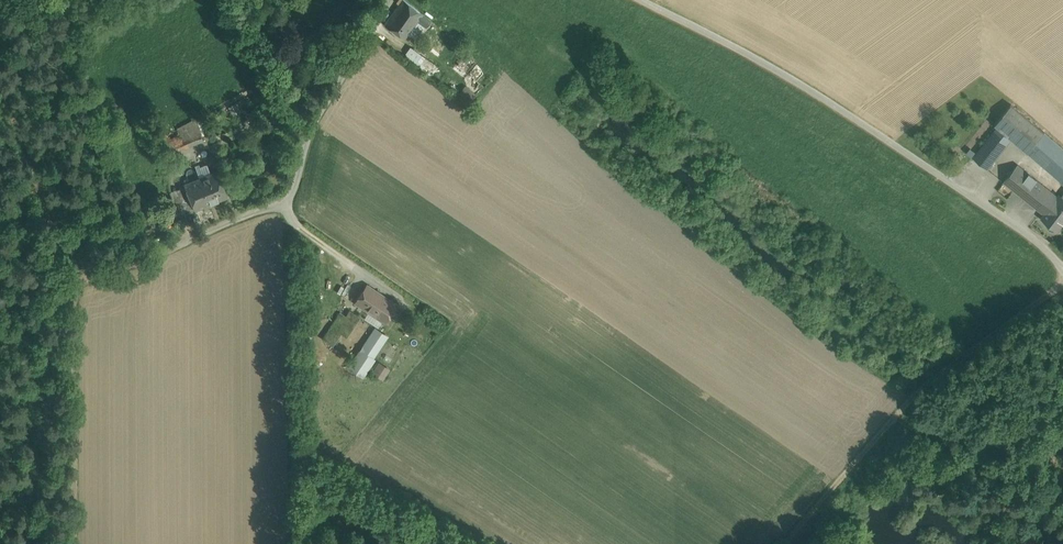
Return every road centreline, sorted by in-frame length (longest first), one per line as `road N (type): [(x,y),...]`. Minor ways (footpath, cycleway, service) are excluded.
road 1 (unclassified): [(1062,269),(830,103),(639,0)]
road 2 (unclassified): [(393,0),(314,119),(291,197),(186,239)]

